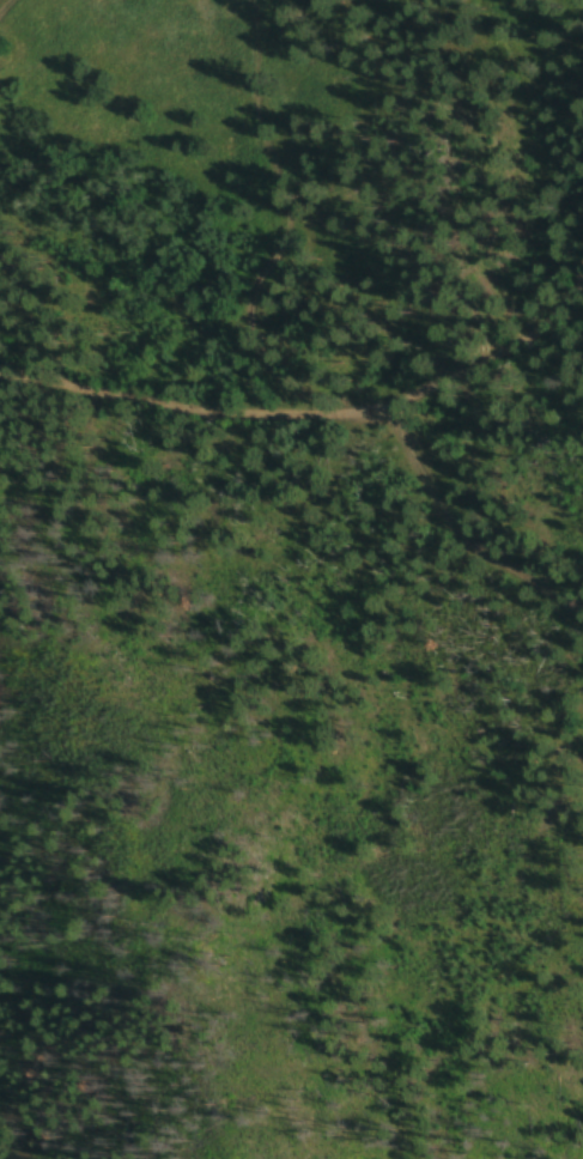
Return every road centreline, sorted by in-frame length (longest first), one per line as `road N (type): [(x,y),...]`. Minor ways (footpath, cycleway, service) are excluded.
road 1 (track): [(582,264),(552,314),(395,409),(196,412),(0,373)]

